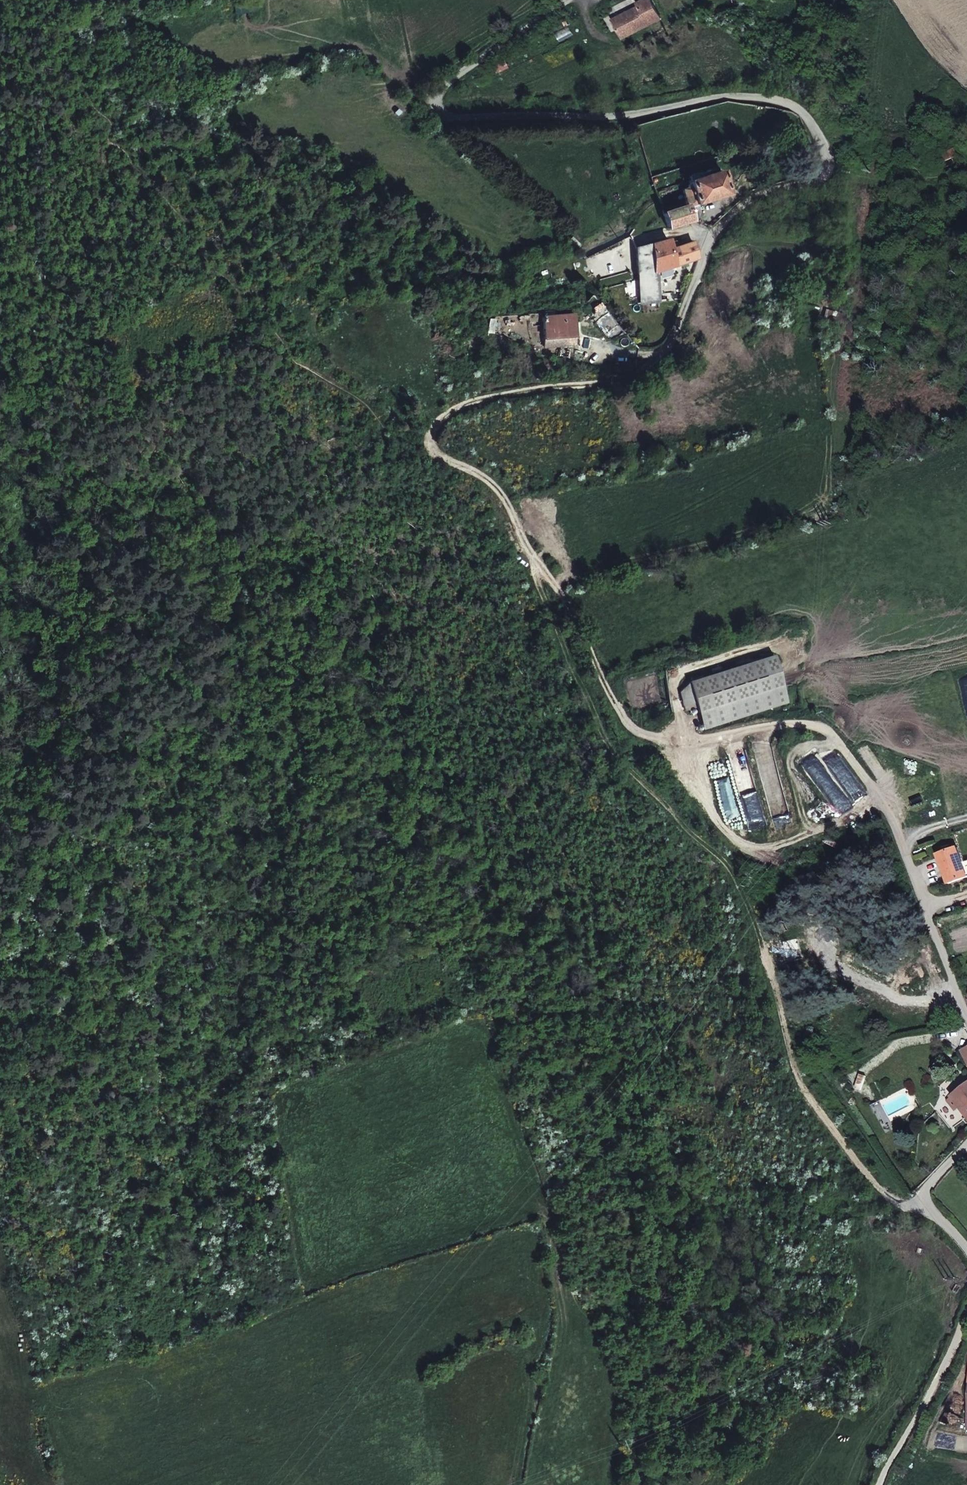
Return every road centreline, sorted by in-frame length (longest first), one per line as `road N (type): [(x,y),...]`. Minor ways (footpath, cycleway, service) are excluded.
road 1 (unclassified): [(568,0),(454,81),(436,104),(443,124),(625,123),(710,99),(773,99),(800,110),(825,141),(832,173),(745,240),(702,329),(666,366),(619,382),(486,395),(446,412),(422,434),(430,455),(492,488),(522,546)]
road 2 (track): [(903,835),(829,733),(787,725),(705,739),(635,733),(558,592),(522,546)]
road 3 (unclassified): [(881,1484),(966,1332)]

